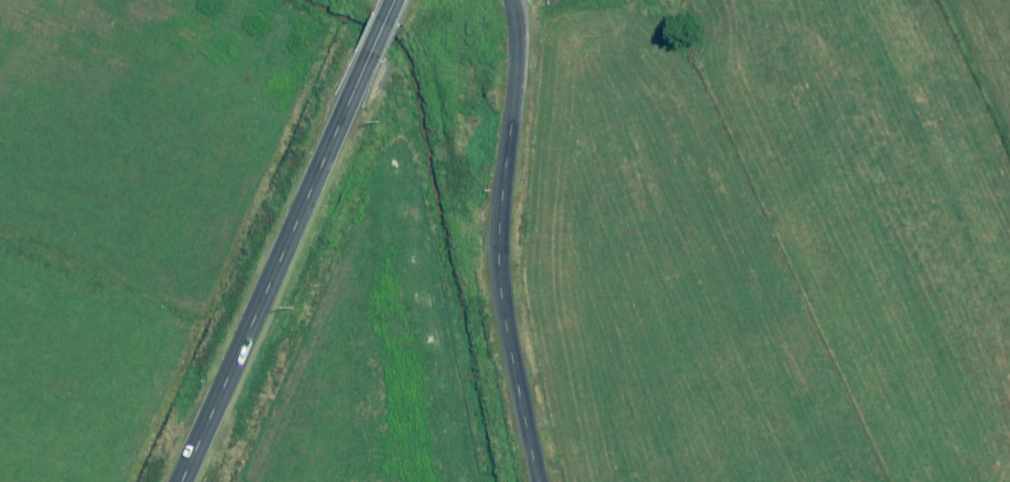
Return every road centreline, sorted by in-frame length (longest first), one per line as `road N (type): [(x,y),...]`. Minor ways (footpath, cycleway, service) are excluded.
road 1 (secondary): [(181,481),(397,0)]
road 2 (unclassified): [(511,0),(519,59),(501,223),(503,289),(539,481)]

